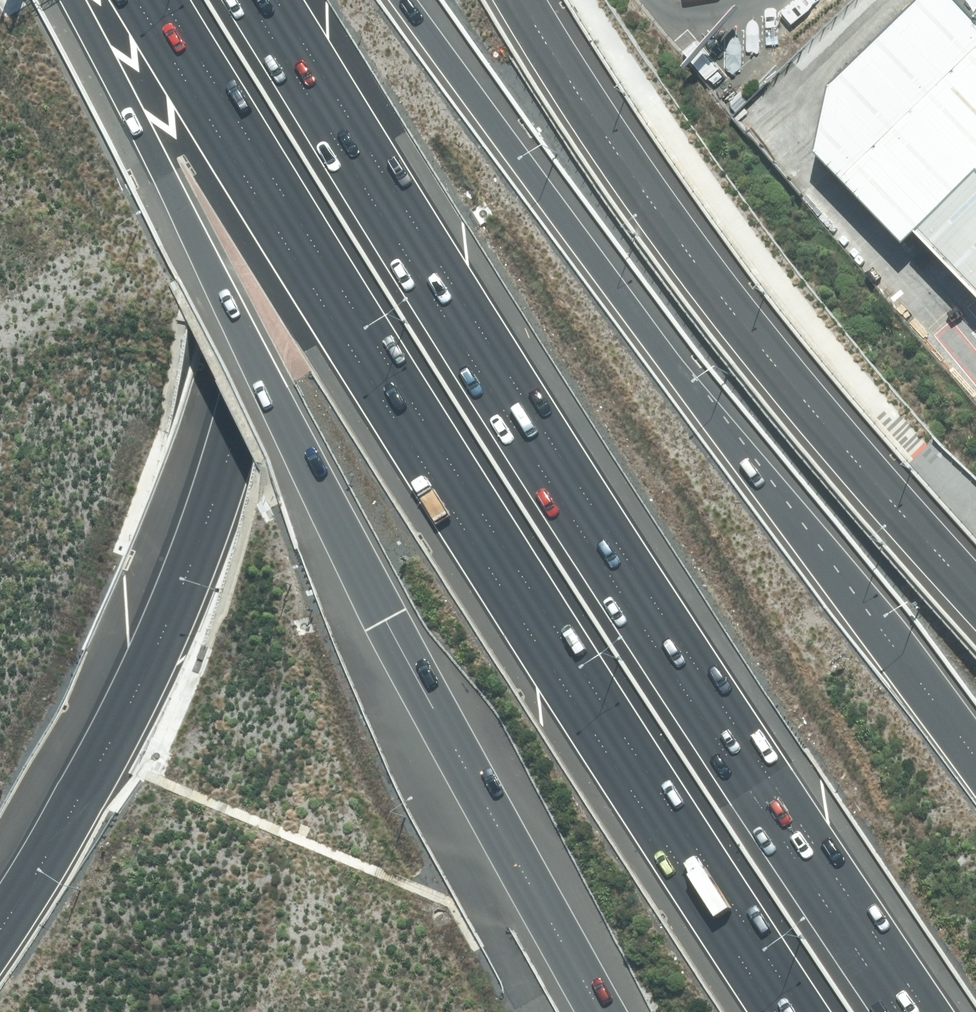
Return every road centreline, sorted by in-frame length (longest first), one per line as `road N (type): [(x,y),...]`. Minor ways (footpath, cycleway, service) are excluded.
road 1 (motorway): [(808,1011),(512,560),(168,0)]
road 2 (motorway): [(276,0),(551,457),(909,1011)]
road 3 (motorway): [(606,1011),(72,0)]
road 4 (motorway): [(279,0),(277,125),(256,281),(234,406),(202,519),(124,735),(0,935)]
road 5 (motorway): [(414,0),(975,751)]

